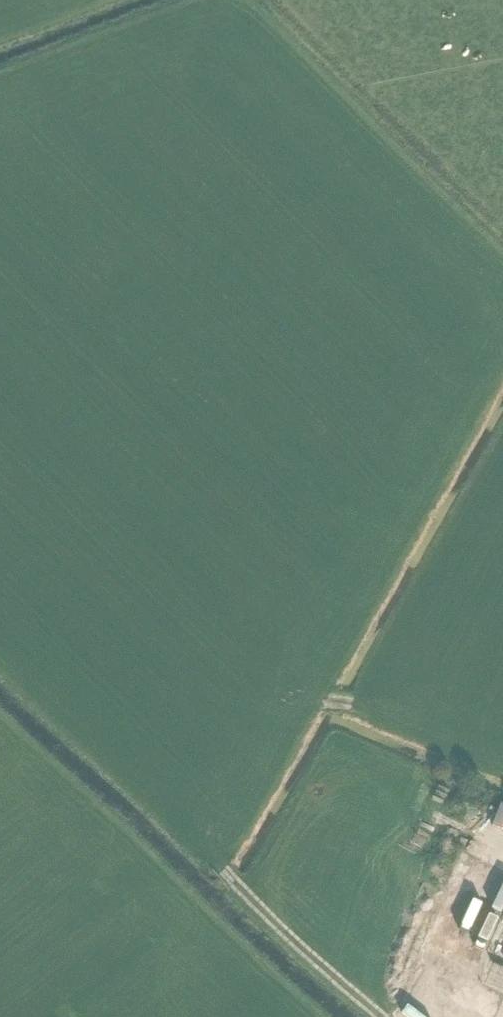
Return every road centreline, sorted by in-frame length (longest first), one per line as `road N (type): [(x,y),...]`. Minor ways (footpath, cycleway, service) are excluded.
road 1 (track): [(385,1016),(260,912),(226,873)]

